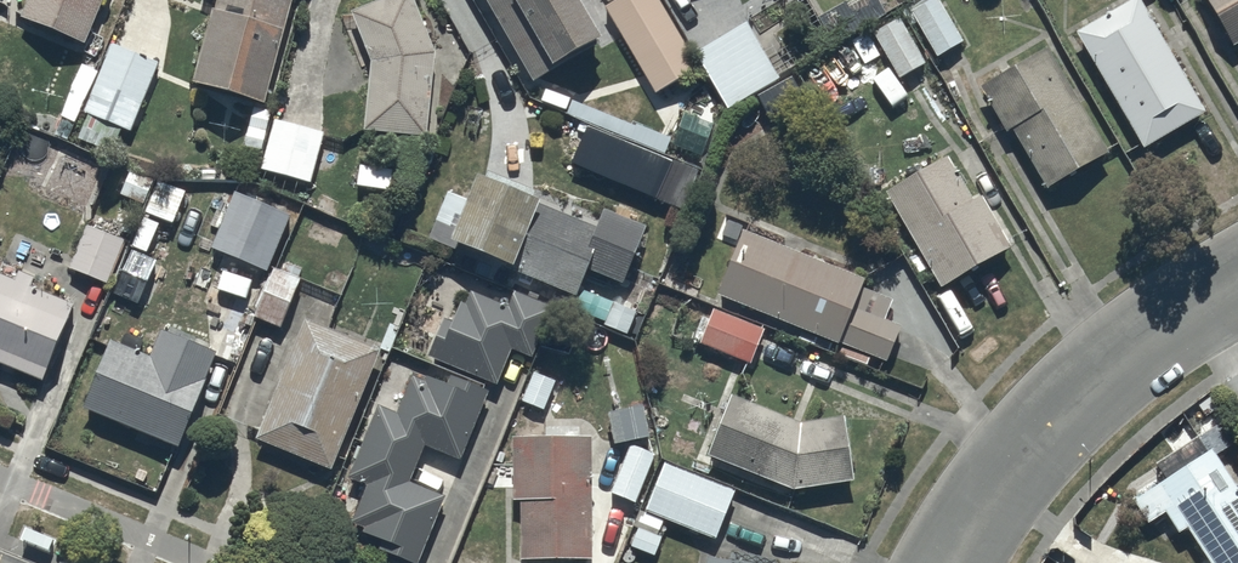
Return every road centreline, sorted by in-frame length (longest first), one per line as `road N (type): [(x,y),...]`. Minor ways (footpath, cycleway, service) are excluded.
road 1 (residential): [(1237,286),(1141,346),(985,483),(944,562)]

